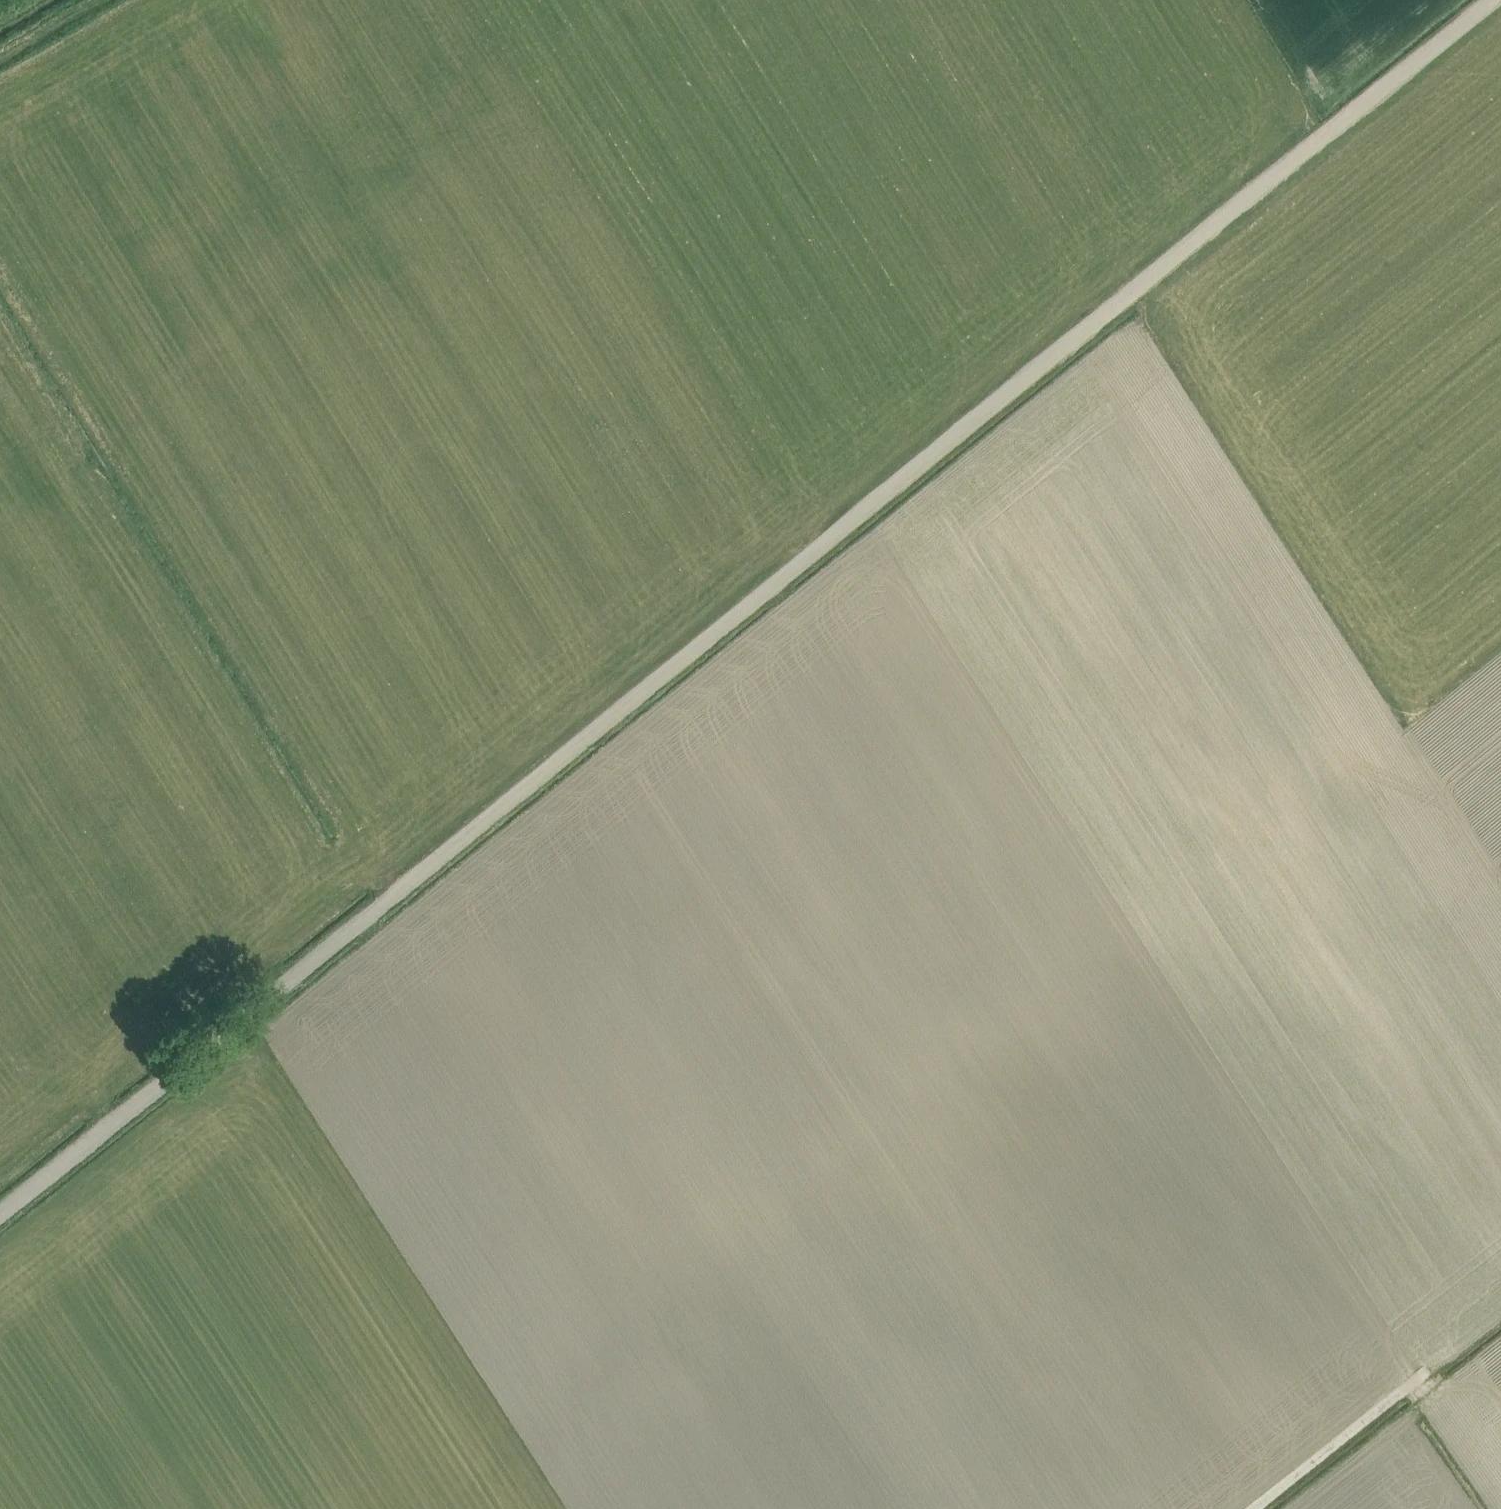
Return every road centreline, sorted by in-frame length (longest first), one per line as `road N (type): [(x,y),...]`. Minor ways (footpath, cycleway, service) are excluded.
road 1 (track): [(1490,0),(0,1216)]

